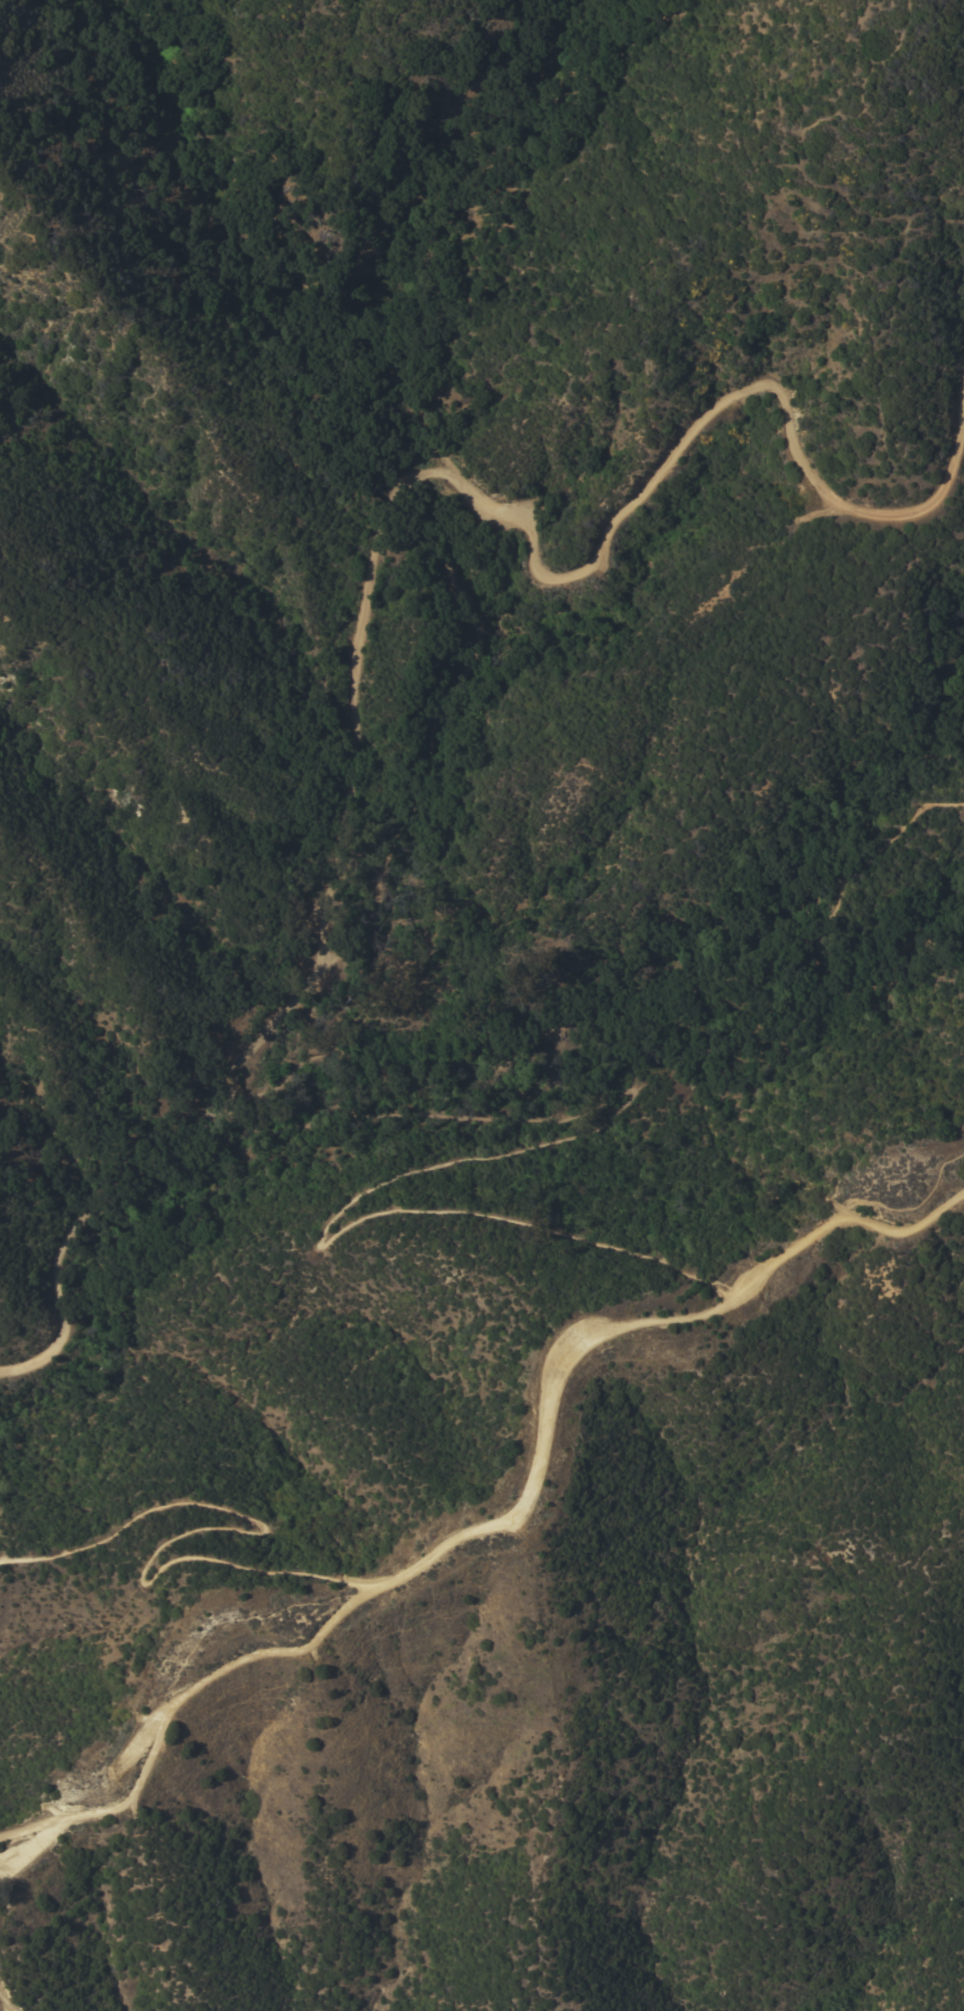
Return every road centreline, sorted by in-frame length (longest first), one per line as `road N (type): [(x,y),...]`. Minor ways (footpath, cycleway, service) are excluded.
road 1 (track): [(0,1370),(29,1364),(61,1333),(59,1265),(67,1238),(171,1149),(317,972),(351,764),(355,630),(392,498),(440,476),(522,524),(546,576),(579,575),(702,420),(760,388),(774,393),(797,452),(826,493),(856,510),(907,515),(947,486),(963,390)]
road 2 (track): [(373,1592),(452,1540),(519,1511),(533,1484),(553,1385),(575,1349),(723,1308),(737,1296)]
road 3 (track): [(0,1838),(131,1799),(179,1697),(197,1678),(301,1650),(373,1592)]
road 4 (track): [(737,1296),(825,1226),(909,1231),(963,1191)]

